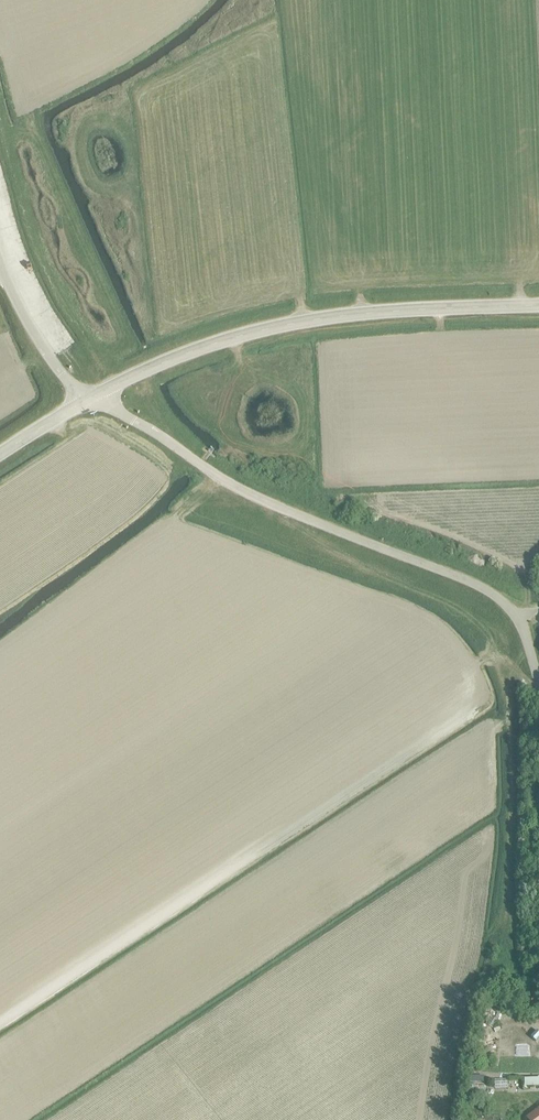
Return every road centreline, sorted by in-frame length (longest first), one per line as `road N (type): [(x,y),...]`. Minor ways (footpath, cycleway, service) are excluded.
road 1 (unclassified): [(538,683),(517,620),(482,588),(265,501),(88,398)]
road 2 (tertiary): [(88,398),(152,367),(290,324),(538,304)]
road 3 (unclassified): [(0,266),(46,353),(88,398)]

